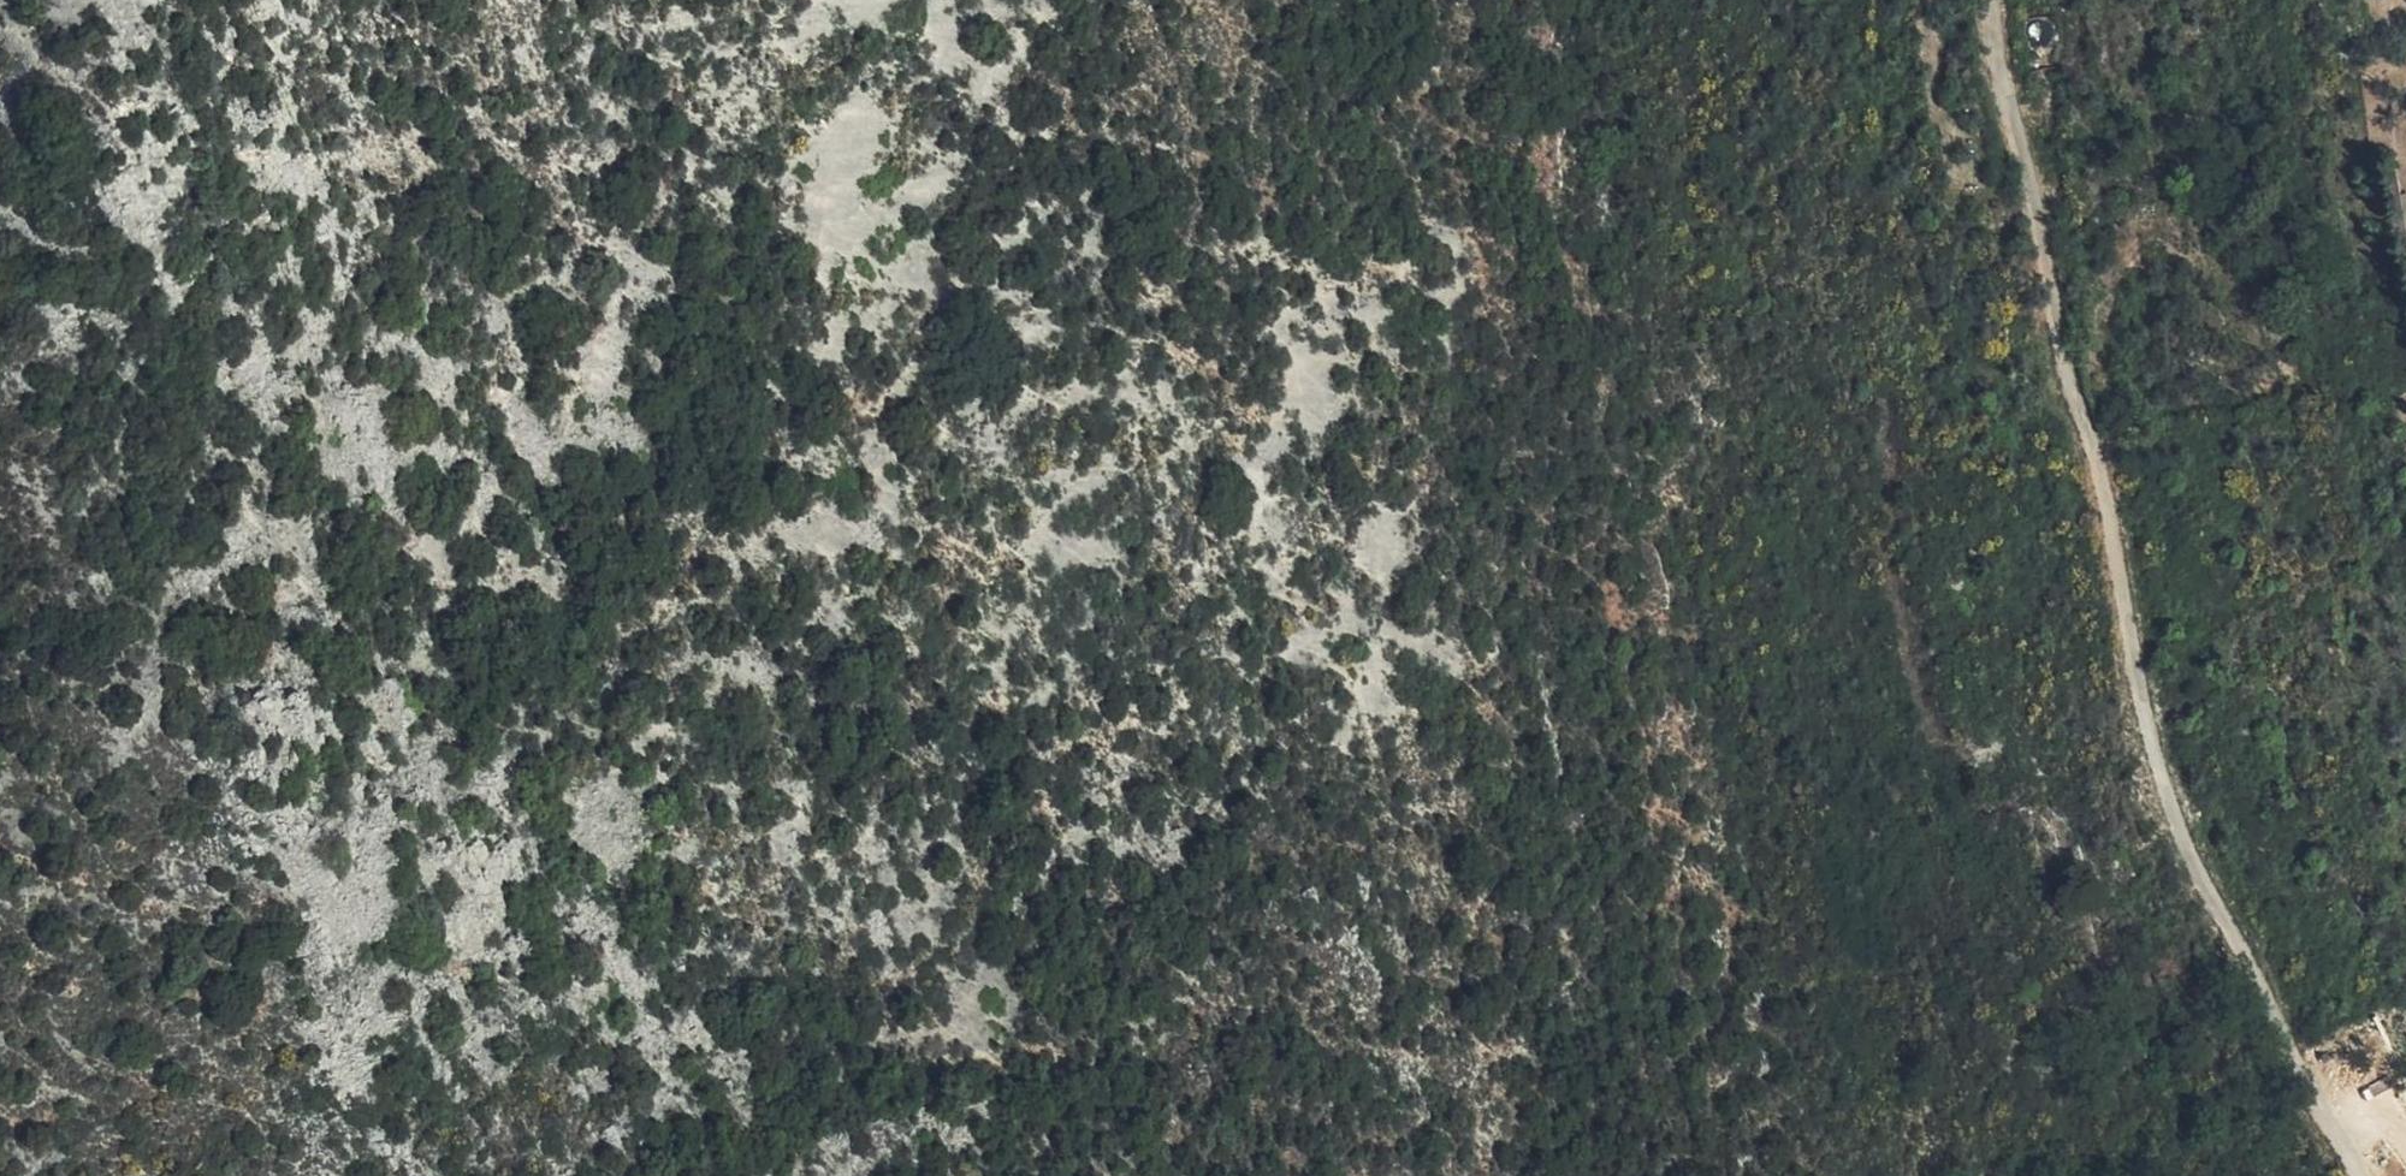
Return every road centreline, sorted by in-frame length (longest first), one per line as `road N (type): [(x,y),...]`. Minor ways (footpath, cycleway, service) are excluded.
road 1 (residential): [(2359,1175),(2184,850),(2140,703),(2096,457),(1985,0)]

